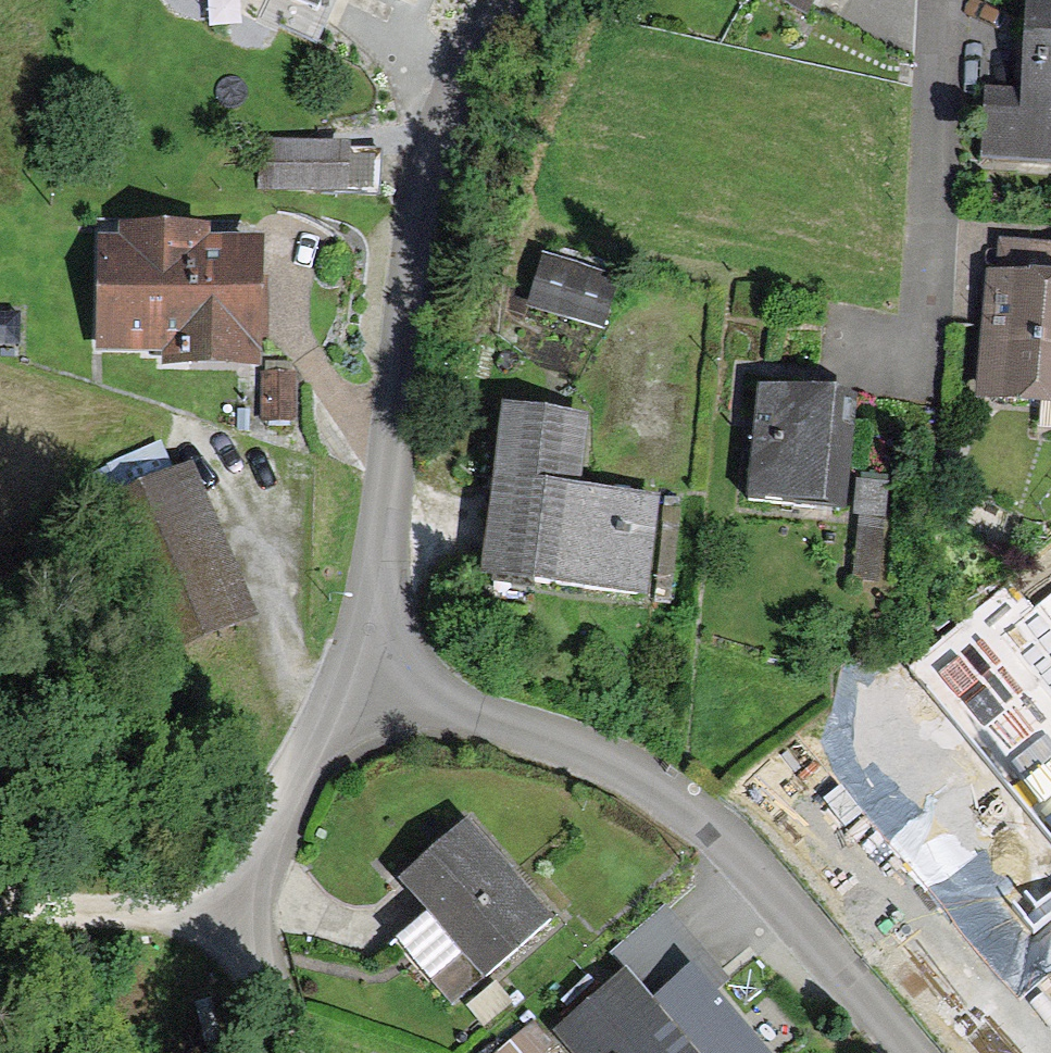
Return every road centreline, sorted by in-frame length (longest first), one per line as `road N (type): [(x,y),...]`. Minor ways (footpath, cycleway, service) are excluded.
road 1 (residential): [(907,1052),(702,818),(585,752),(345,669)]
road 2 (residential): [(345,669),(383,478),(421,185),(498,0)]
road 3 (residential): [(941,0),(918,363)]
road 4 (track): [(0,891),(121,910),(210,908),(245,849)]
road 5 (residential): [(245,849),(320,733),(345,669)]
road 6 (track): [(300,1052),(210,908)]

